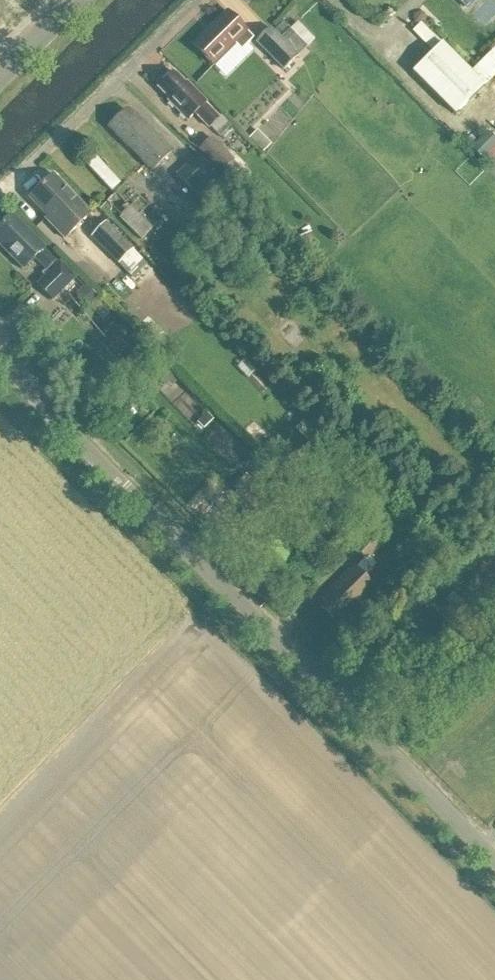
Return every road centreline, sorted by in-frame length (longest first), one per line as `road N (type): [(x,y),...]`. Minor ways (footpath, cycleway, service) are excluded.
road 1 (residential): [(494,861),(23,388),(0,352)]
road 2 (residential): [(0,201),(202,0)]

